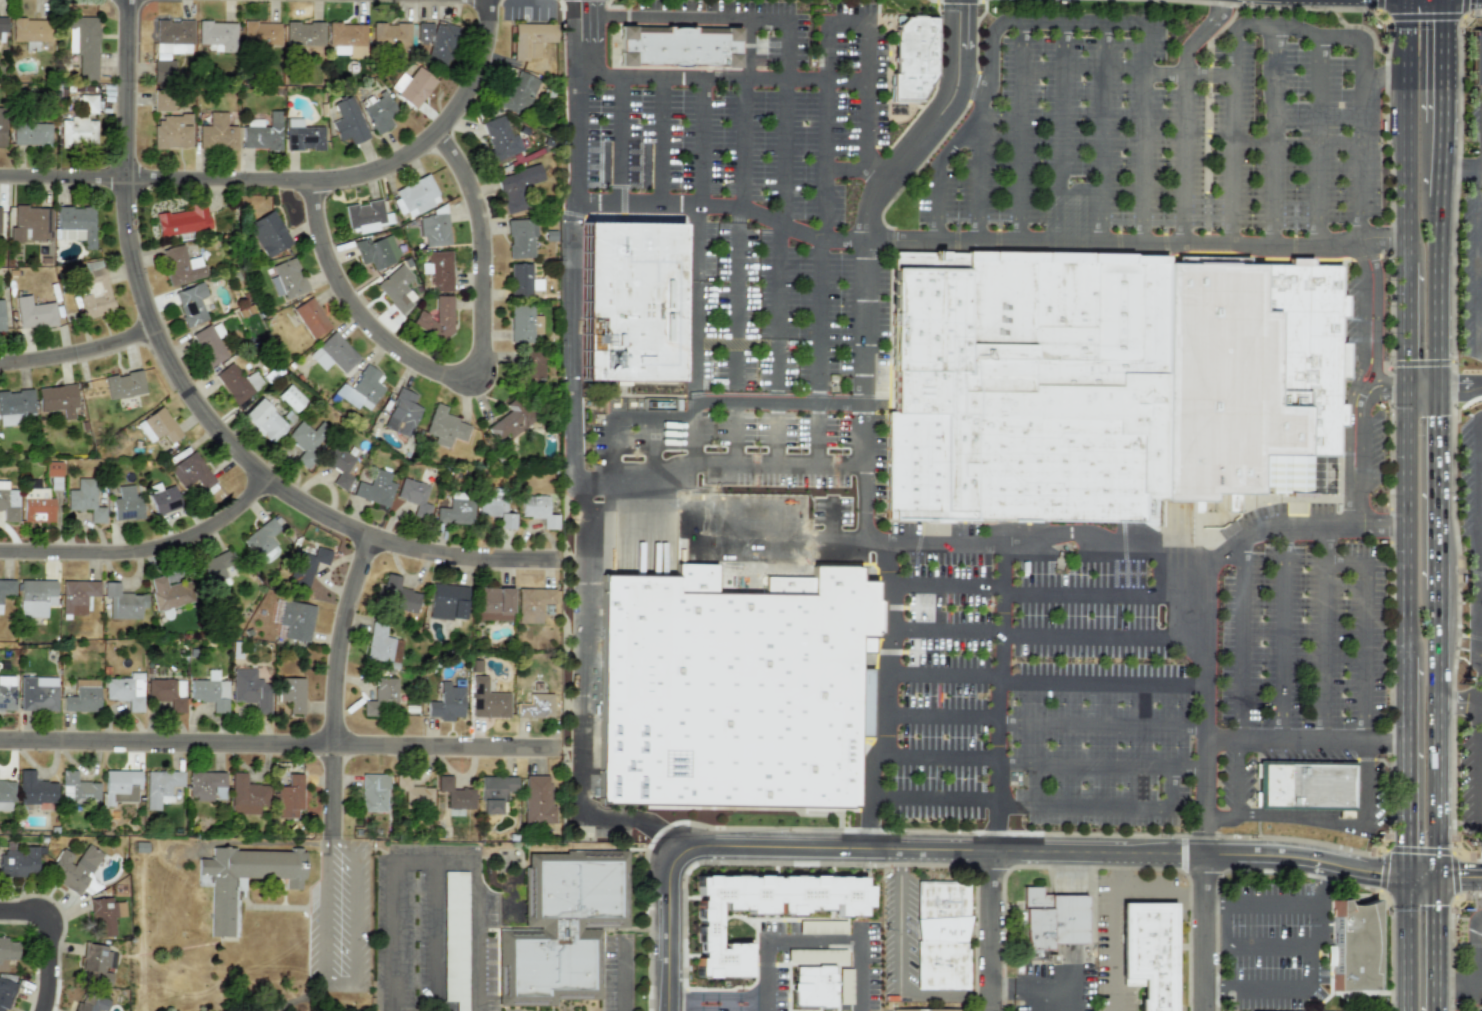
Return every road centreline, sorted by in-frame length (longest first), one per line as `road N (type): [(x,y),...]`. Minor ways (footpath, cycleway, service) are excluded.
road 1 (tertiary): [(671,1010),(671,873),(683,851),(1201,853),(1402,878)]
road 2 (residential): [(553,575),(436,567),(367,548),(276,498),(203,428),(165,372),(126,271),(117,203),(119,0)]
road 3 (residential): [(0,182),(305,187),(354,179),(399,158),(444,116),(468,73),(480,0)]
road 4 (residential): [(305,187),(323,274),(359,331),(401,368),(476,400),(473,214),(428,134)]
road 5 (residential): [(0,740),(554,750)]
road 6 (residential): [(329,837),(329,683),(345,604),(367,548)]
road 7 (primary): [(1438,879),(1439,590)]
road 8 (residential): [(260,486),(215,532),(160,558),(111,567),(0,565)]
road 9 (primary): [(1402,388),(1402,658)]
road 10 (primary): [(1403,0),(1402,263)]
road 11 (primary): [(1402,658),(1402,878)]
road 12 (primary): [(1439,590),(1440,385)]
road 13 (primary): [(1440,385),(1443,198)]
road 14 (residential): [(990,1010),(991,851)]
road 15 (residential): [(1201,853),(1202,1010)]
road 16 (residential): [(0,371),(68,362),(147,334)]
road 17 (primary): [(1402,878),(1402,1010)]
road 18 (primary): [(1438,1010),(1438,879)]
road 19 (residential): [(0,926),(44,927),(39,1010)]
road 20 (primary): [(1402,263),(1402,388)]

